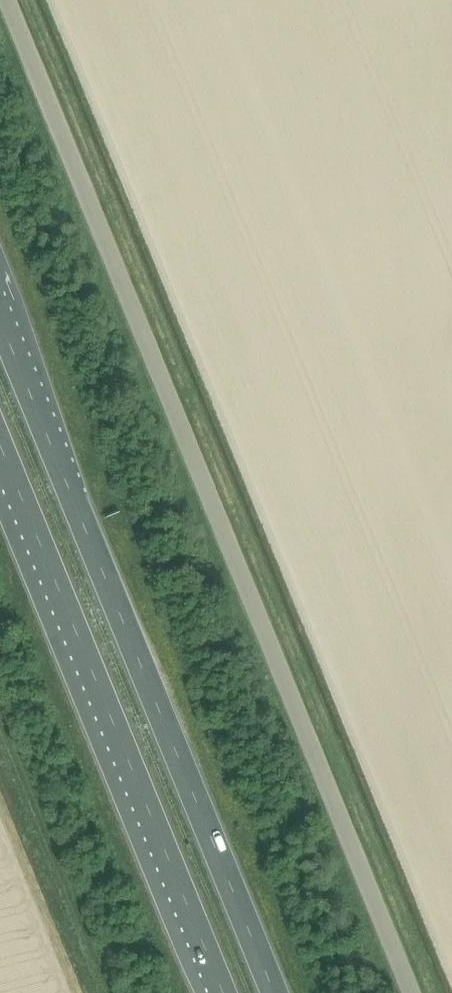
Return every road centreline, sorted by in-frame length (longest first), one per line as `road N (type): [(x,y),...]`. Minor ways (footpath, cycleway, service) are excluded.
road 1 (unclassified): [(411,992),(6,0)]
road 2 (trunk): [(273,992),(0,321)]
road 3 (trunk): [(0,448),(223,992)]

